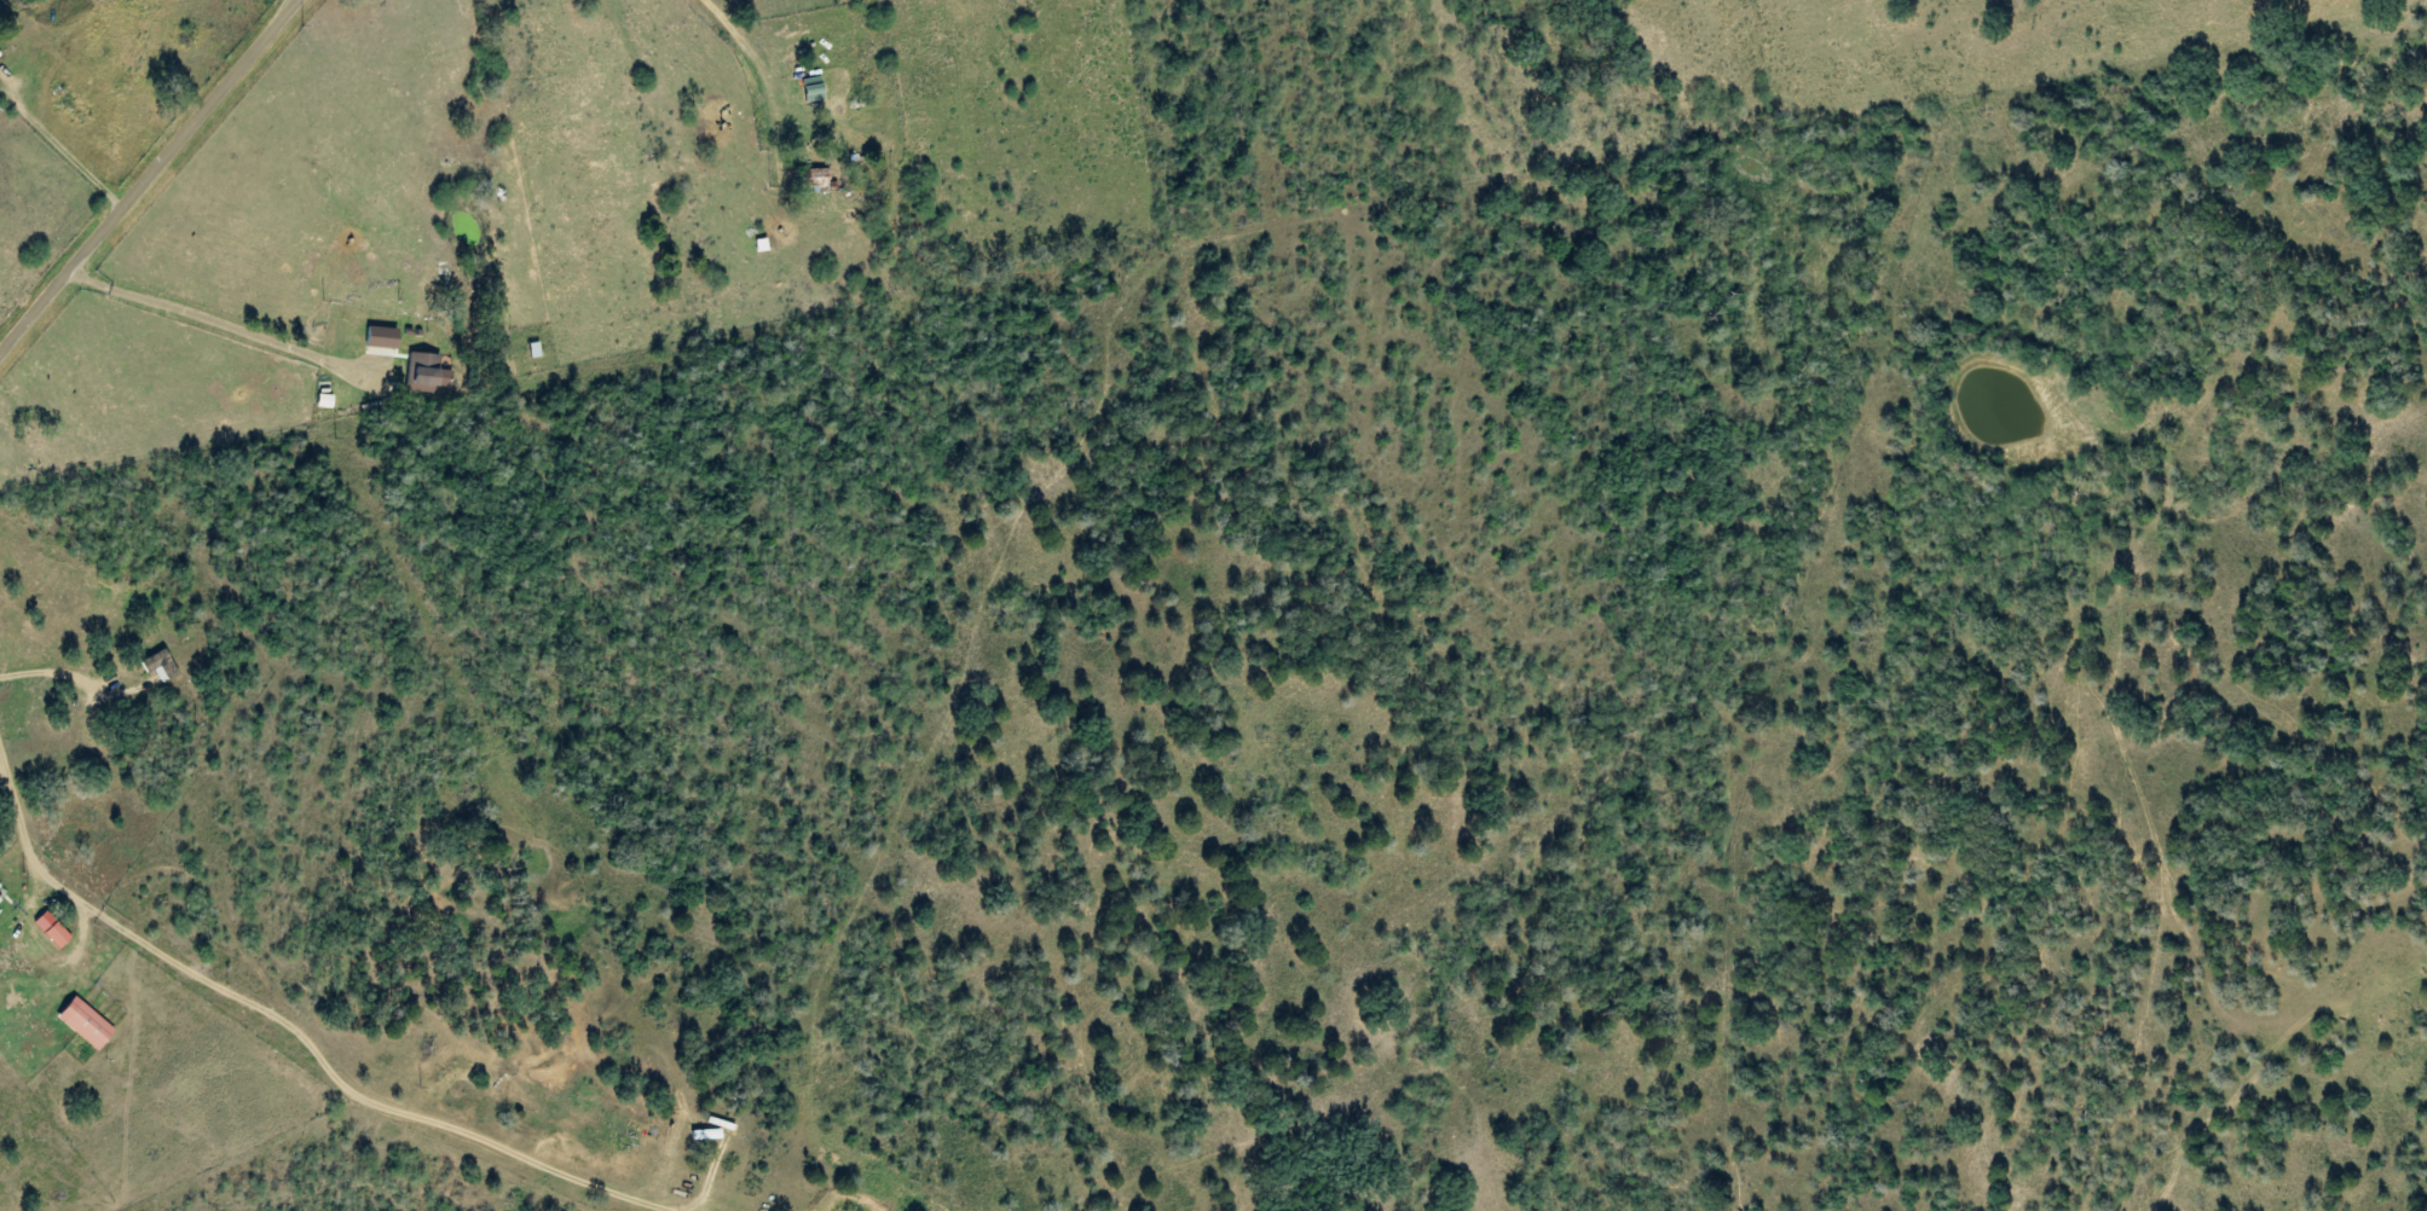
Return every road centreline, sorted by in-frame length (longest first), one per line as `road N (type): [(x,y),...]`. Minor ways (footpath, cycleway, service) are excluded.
road 1 (residential): [(0,758),(52,818),(106,863),(179,904),(285,1095),(312,1188)]
road 2 (residential): [(948,0),(869,161),(844,184),(799,192),(759,178),(676,0)]
road 3 (residential): [(0,357),(301,0)]
road 4 (residential): [(0,1004),(350,1210)]

